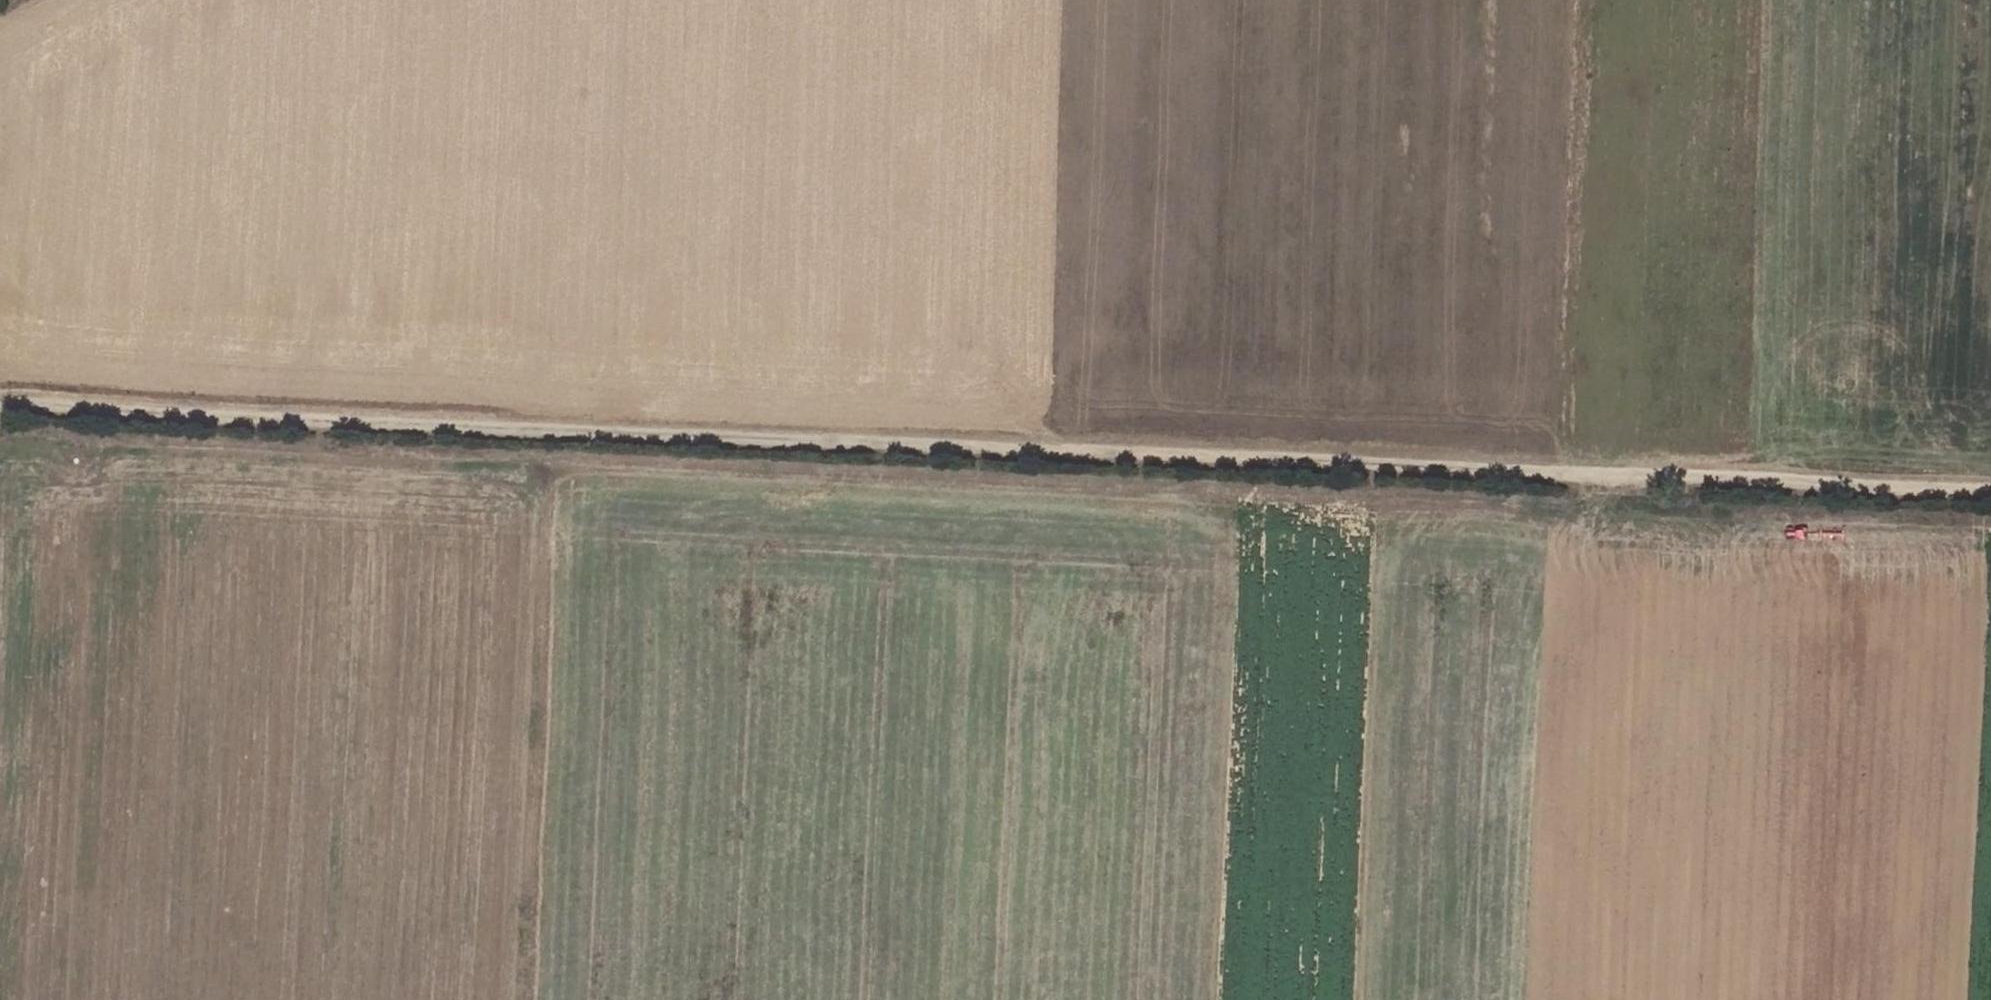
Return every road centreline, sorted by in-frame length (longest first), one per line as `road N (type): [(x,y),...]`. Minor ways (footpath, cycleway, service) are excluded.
road 1 (track): [(0,414),(1990,493)]

